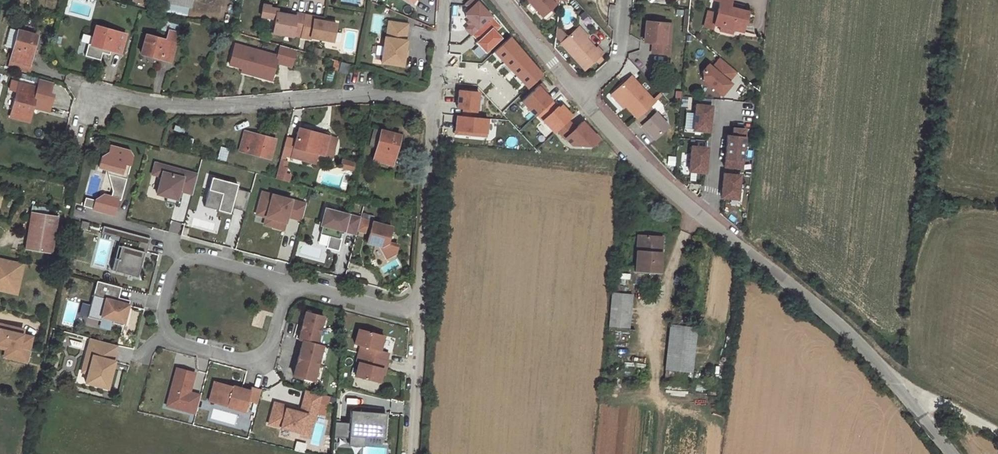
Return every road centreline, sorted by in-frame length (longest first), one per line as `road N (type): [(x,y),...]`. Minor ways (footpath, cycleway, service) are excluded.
road 1 (residential): [(84,90),(174,109),(380,95),(433,105)]
road 2 (unclassified): [(699,217),(888,385),(948,453)]
road 3 (residential): [(282,280),(194,259),(180,263),(168,279),(162,329),(173,342),(249,358),(270,338),(278,310)]
road 4 (unclassified): [(433,105),(419,313)]
road 5 (unclassified): [(583,97),(699,217)]
road 6 (residential): [(419,313),(282,280)]
road 7 (unclassified): [(419,313),(409,453)]
road 8 (unclassified): [(502,0),(583,97)]
road 9 (track): [(888,385),(997,433)]

